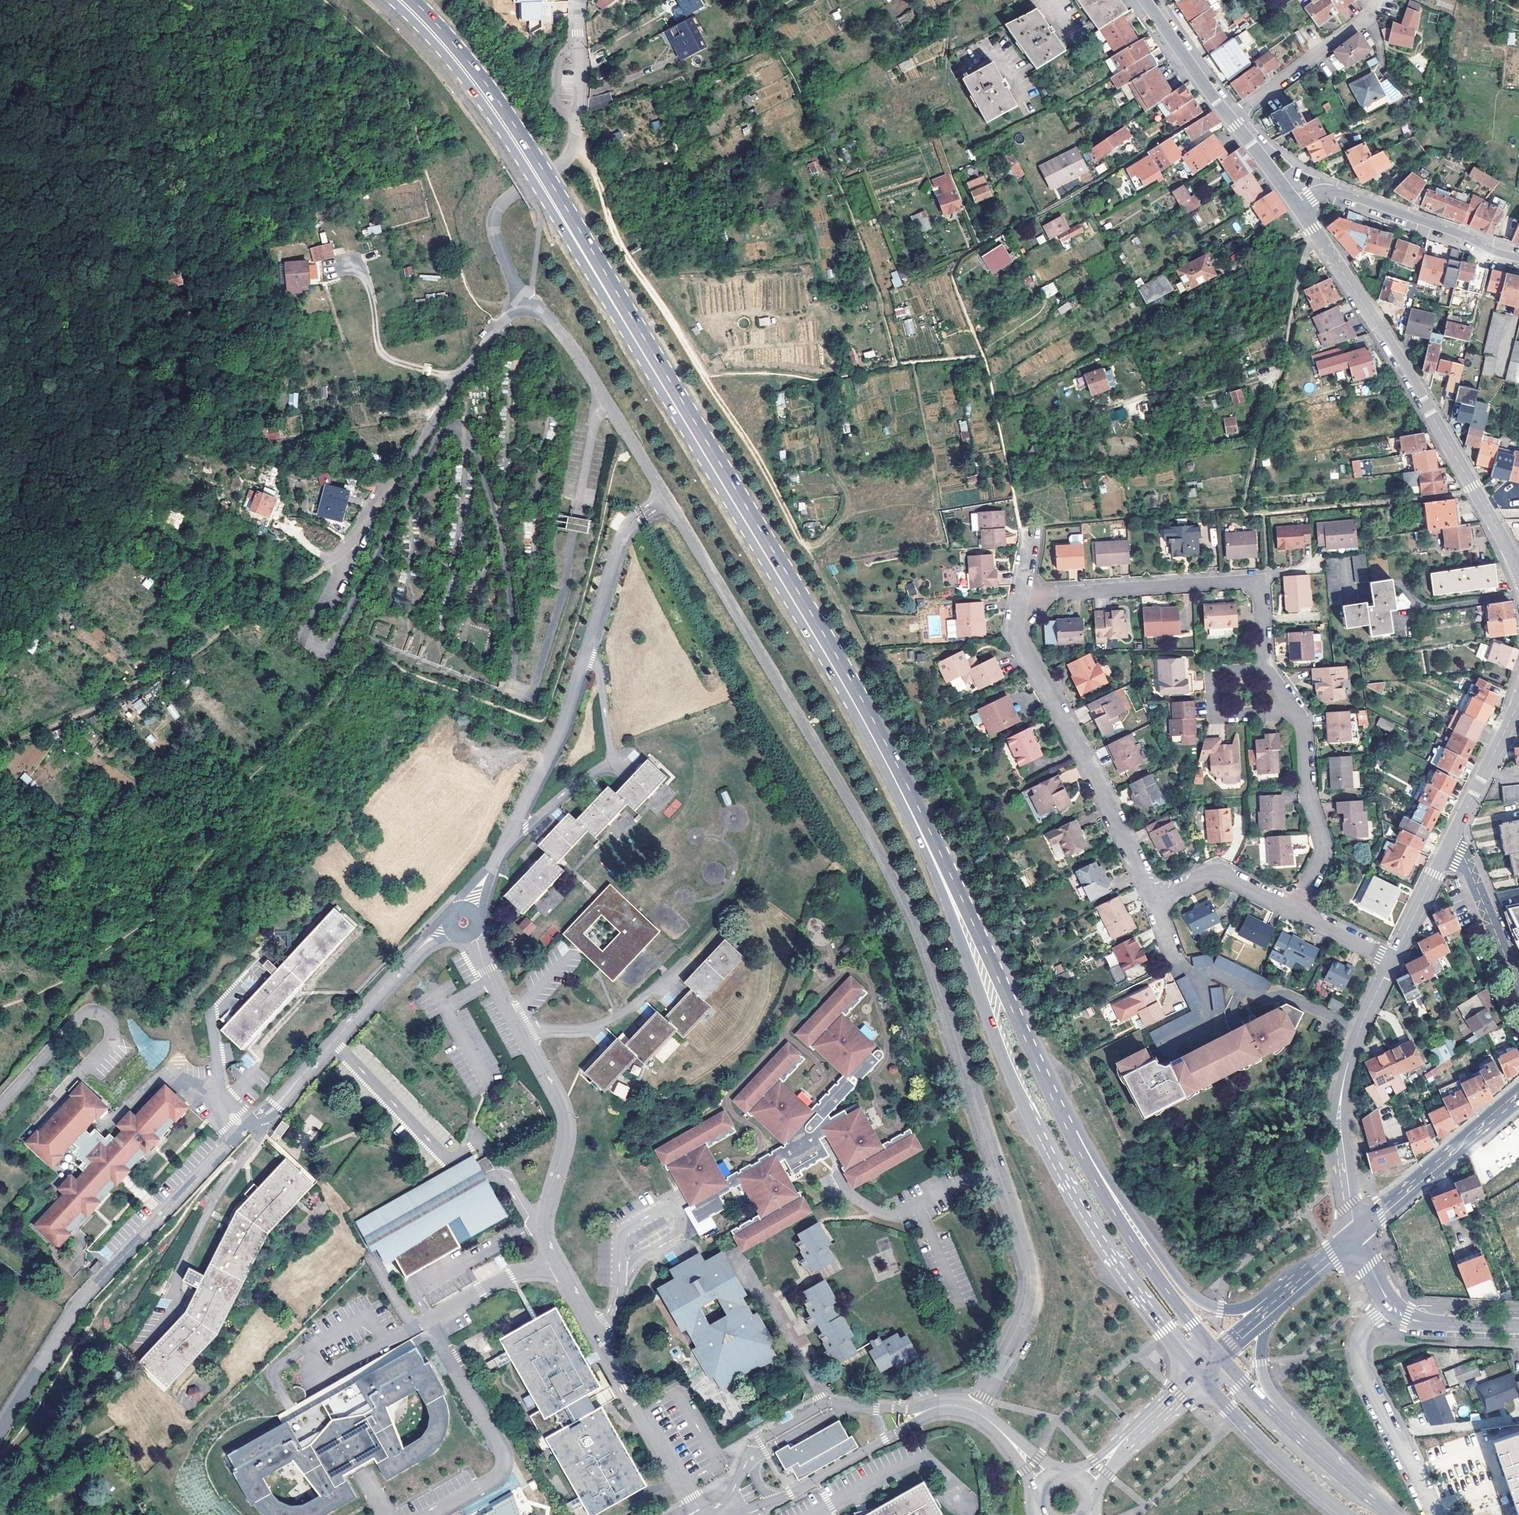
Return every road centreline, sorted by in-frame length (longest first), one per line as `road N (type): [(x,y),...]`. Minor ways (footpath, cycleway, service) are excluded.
road 1 (primary): [(390,0),(488,112),(854,713),(940,890),(1020,1101),(1111,1256),(1195,1376)]
road 2 (primary): [(1050,1093),(864,704),(534,155),(413,0)]
road 3 (unclassified): [(664,501),(888,871),(947,1016),(1030,1276),(1021,1319),(976,1412)]
road 4 (unclassified): [(451,927),(420,947),(82,1300),(0,1427)]
road 5 (unclassified): [(468,910),(563,727),(624,532),(664,501)]
road 6 (residential): [(1298,206),(1398,360),(1518,573)]
road 7 (unclassified): [(556,1262),(511,1274),(431,1320),(502,1457),(495,1476),(430,1514)]
road 8 (track): [(324,568),(141,682),(0,746)]
road 9 (unclassified): [(556,1262),(542,1223),(565,1122),(469,934)]
road 10 (primary): [(1279,1298),(1234,1310),(1192,1295),(1067,1103),(1050,1093)]
road 11 (residential): [(1154,902),(1016,636),(1020,597)]
road 12 (residential): [(580,0),(577,121),(569,158),(494,218),(522,296)]
road 13 (residential): [(522,296),(366,522),(324,568)]
road 14 (residential): [(1020,597),(1245,582),(1260,594),(1266,669)]
road 15 (primary): [(1216,1356),(1111,1209),(1050,1093)]
road 16 (unclassified): [(702,1514),(556,1262)]
road 17 (residential): [(1392,960),(1348,1061),(1337,1117),(1356,1234)]
road 18 (track): [(573,145),(628,261),(704,379)]
road 19 (unclassified): [(522,296),(664,501)]
road 20 (residential): [(1389,1307),(1363,1329),(1360,1367),(1434,1514)]
road 21 (residential): [(1298,206),(1339,192),(1518,258)]
road 22 (unclassified): [(723,1510),(790,1493),(926,1410)]
road 23 (secondary): [(1518,1094),(1356,1234)]
road 24 (track): [(704,379),(812,558)]
road 25 (unclassified): [(0,1107),(79,1021),(95,1014),(112,1037),(83,1070)]
road 26 (residential): [(1299,713),(1320,846),(1292,911)]
road 27 (secondary): [(1195,1376),(1343,1514)]
road 28 (residential): [(1231,117),(1363,19),(1374,0)]
road 29 (track): [(462,377),(380,352),(368,285),(355,268)]
road 30 (residential): [(1266,669),(1216,673),(1215,709),(1224,717),(1299,713)]
road 31 (residential): [(1449,841),(1462,855),(1518,990)]
road 32 (residential): [(1518,698),(1449,841)]
road 33 (secondary): [(1309,1453),(1302,1426),(1264,1376),(1265,1312)]
road 34 (residential): [(1292,911),(1218,877),(1154,902)]
road 35 (residential): [(1146,0),(1231,117)]
road 36 (secondary): [(1309,1453),(1216,1356)]
road 37 (residential): [(1389,1307),(1414,1321),(1518,1326)]
road 38 (residential): [(1449,841),(1392,960)]

